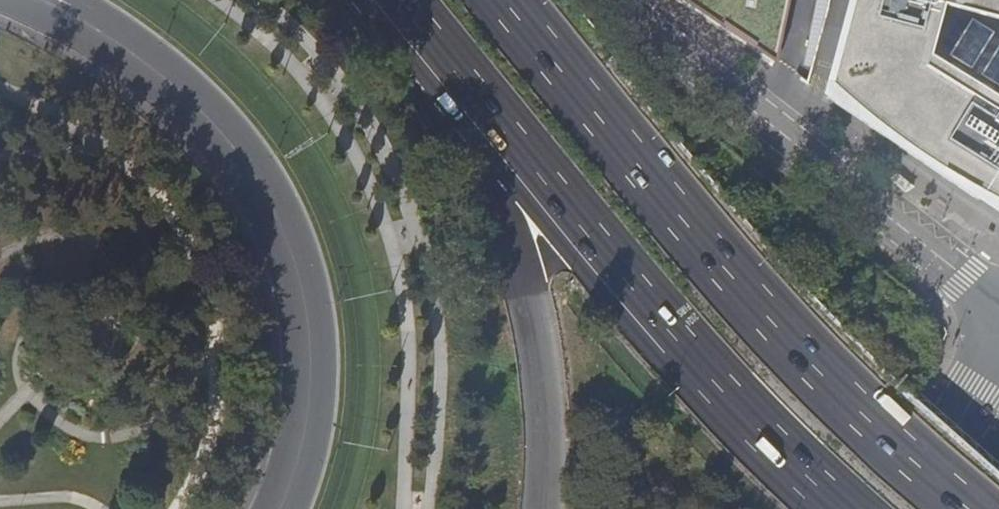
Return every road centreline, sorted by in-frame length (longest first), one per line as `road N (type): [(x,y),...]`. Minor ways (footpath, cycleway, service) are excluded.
road 1 (trunk): [(970,508),(859,413),(767,316),(508,0)]
road 2 (primary): [(46,0),(171,81),(222,131),(260,181),(296,256),(311,335),(308,415),(280,508)]
road 3 (trunk): [(452,69),(708,377),(838,508)]
road 4 (residential): [(624,0),(655,38),(998,305)]
road 5 (trunk): [(452,69),(516,226),(538,302),(547,508)]
road 6 (tertiary): [(998,349),(903,508)]

